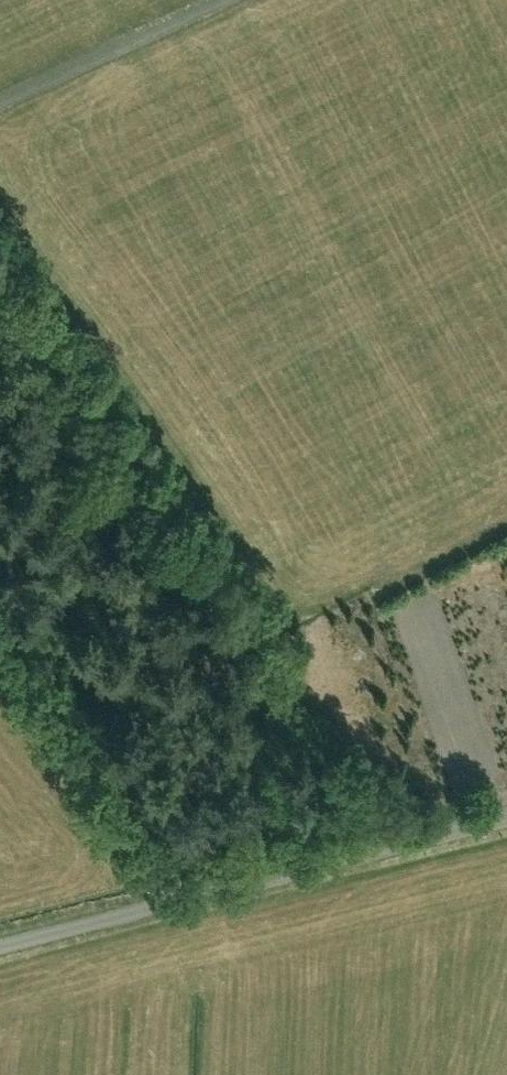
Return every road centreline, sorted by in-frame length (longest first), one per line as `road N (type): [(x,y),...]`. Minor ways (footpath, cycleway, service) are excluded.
road 1 (unclassified): [(175,900),(506,815)]
road 2 (unclassified): [(175,900),(0,663)]
road 3 (unclassified): [(175,900),(0,947)]

